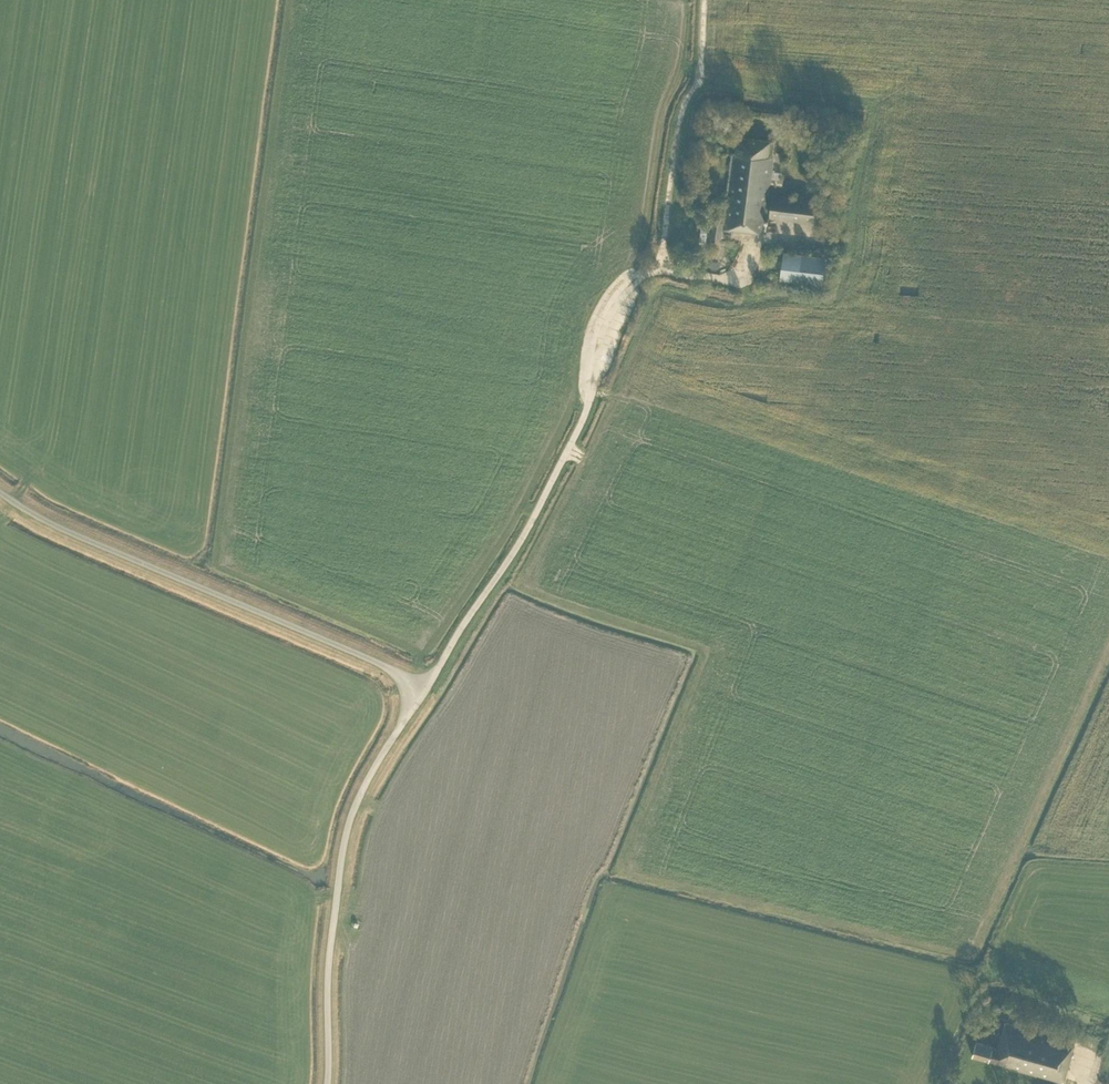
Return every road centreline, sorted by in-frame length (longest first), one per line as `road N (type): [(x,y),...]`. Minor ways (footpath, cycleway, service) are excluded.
road 1 (unclassified): [(422,696),(521,538),(575,432),(609,309),(654,269),(675,137),(698,80),(704,0)]
road 2 (unclassified): [(422,696),(375,662),(56,525),(0,491)]
road 3 (unclassified): [(327,1083),(329,963),(350,817),(422,696)]

